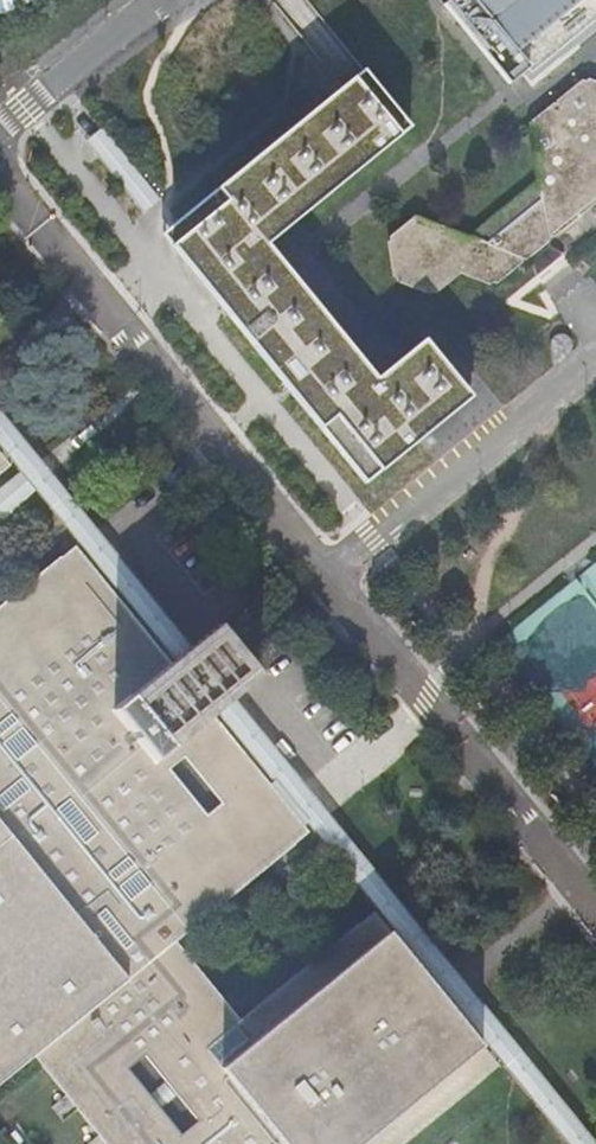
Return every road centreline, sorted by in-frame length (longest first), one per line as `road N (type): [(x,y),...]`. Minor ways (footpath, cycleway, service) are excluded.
road 1 (residential): [(158,0),(0,124)]
road 2 (residential): [(300,803),(424,698)]

